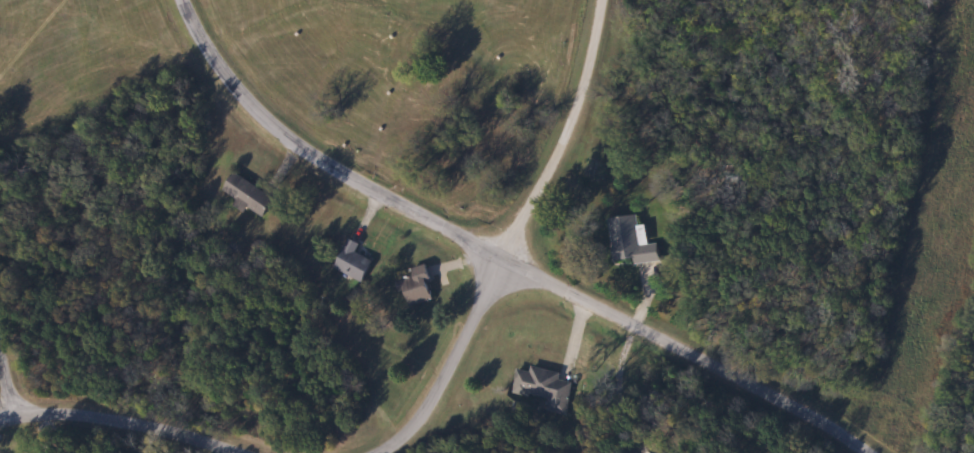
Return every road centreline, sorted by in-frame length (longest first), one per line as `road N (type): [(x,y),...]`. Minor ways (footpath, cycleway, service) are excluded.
road 1 (residential): [(868,452),(324,160),(268,118),(221,63),(188,0)]
road 2 (residential): [(380,452),(438,394),(510,258),(585,103),(603,0)]
road 3 (residential): [(0,419),(82,415),(230,452)]

